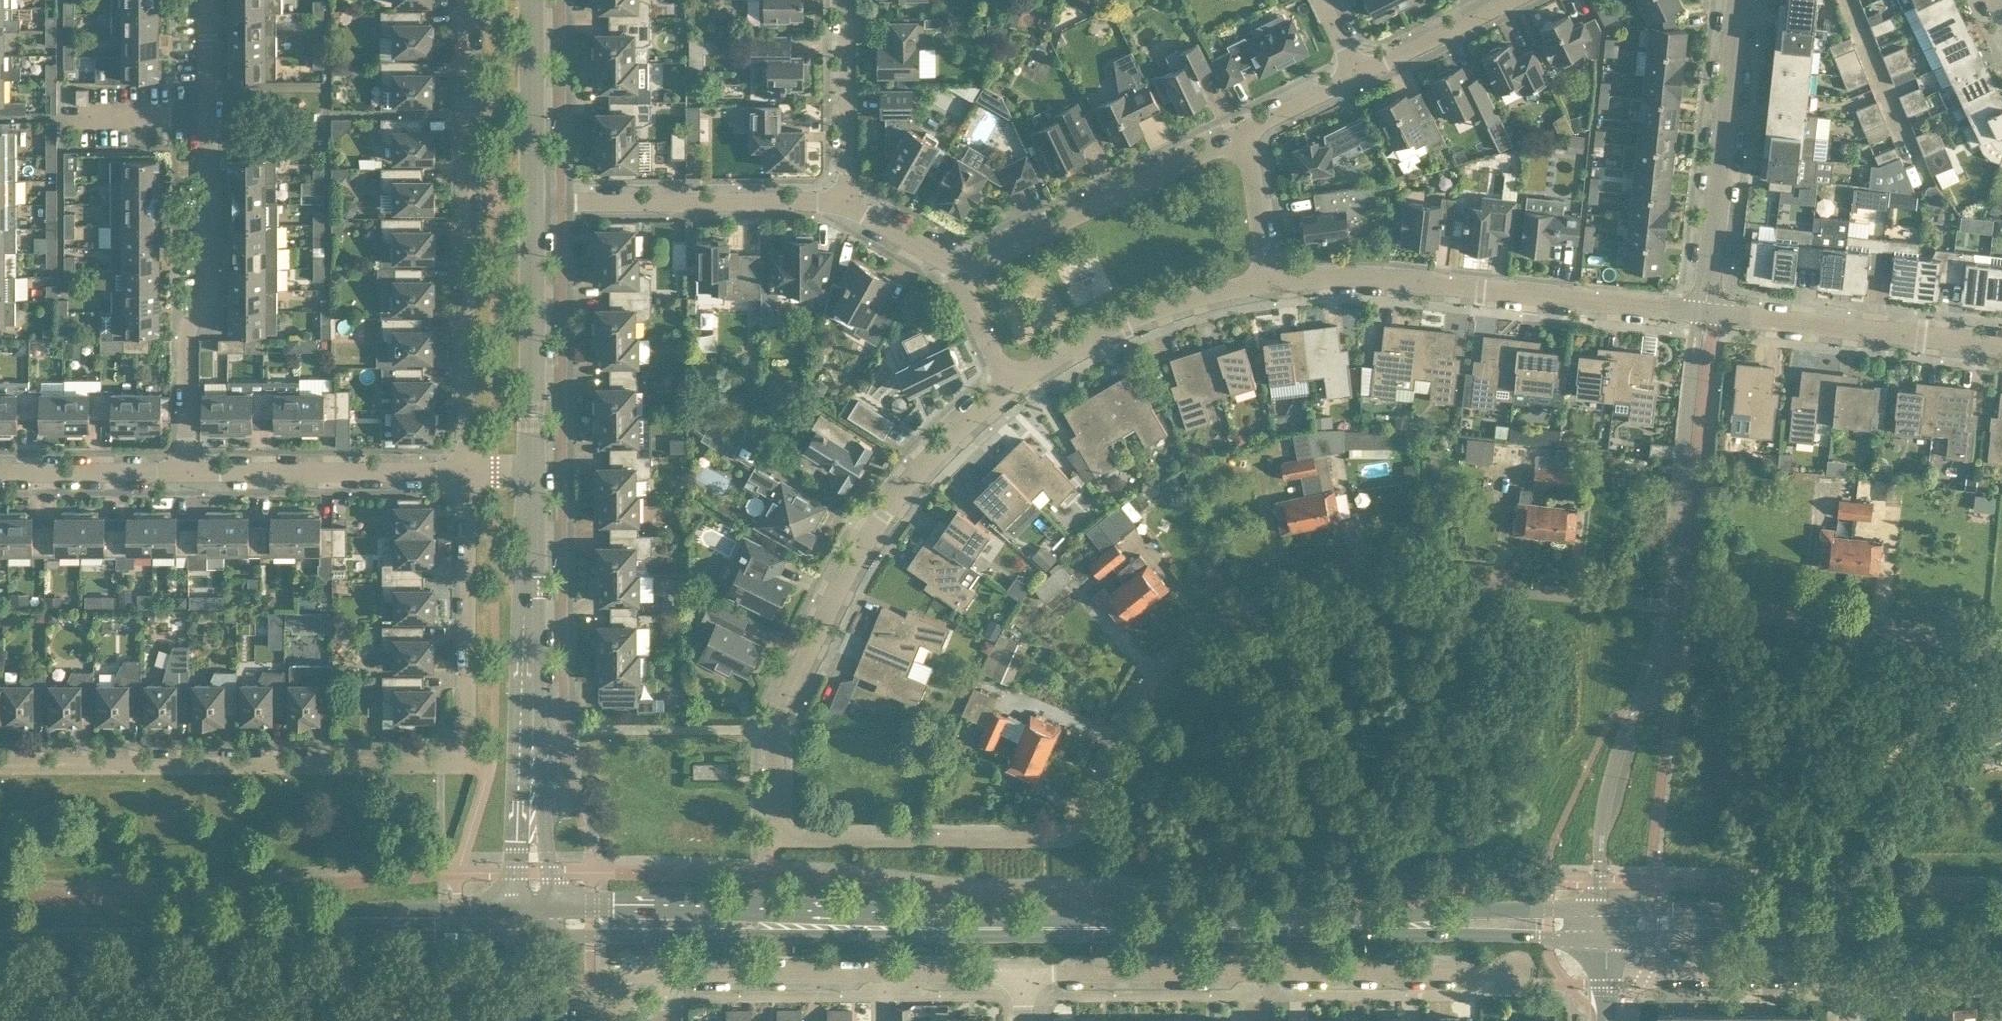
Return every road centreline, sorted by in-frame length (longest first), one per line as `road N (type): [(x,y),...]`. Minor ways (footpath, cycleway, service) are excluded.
road 1 (residential): [(2001,636),(1681,608),(1346,563),(1271,576),(1229,599),(1163,661),(1069,835),(793,835),(777,823),(775,730),(785,697),(883,515),(949,430),(1009,387)]
road 2 (residential): [(1023,973),(1516,970)]
road 3 (residential): [(189,471),(189,333),(211,286),(206,0)]
road 4 (residential): [(469,470),(466,0)]
road 5 (residential): [(469,766),(0,767)]
road 6 (residential): [(1267,280),(1377,278),(1707,312)]
road 7 (secondary): [(551,932),(978,926)]
road 8 (secondary): [(978,926),(794,907),(552,909)]
road 9 (residential): [(668,1020),(668,974),(1023,973)]
road 10 (secondary): [(978,926),(1374,928)]
road 11 (tertiary): [(534,810),(533,469)]
road 12 (residential): [(966,274),(994,248),(1247,131)]
road 13 (residential): [(1707,312),(1739,0)]
road 14 (residential): [(844,203),(533,205)]
road 15 (unclassified): [(0,984),(212,983),(269,921)]
road 16 (residential): [(469,766),(469,470)]
road 17 (residential): [(1707,312),(2001,345)]
road 18 (residential): [(1009,387),(1083,343),(1171,305),(1267,280)]
road 19 (residential): [(189,471),(469,470)]
road 20 (secondary): [(0,929),(269,921)]
road 21 (tertiary): [(533,469),(533,205)]
road 22 (unclassified): [(1642,978),(1830,976),(1850,985),(1850,1020)]
road 23 (secondary): [(269,921),(508,918)]
road 24 (secondary): [(1830,926),(1773,914),(1601,908)]
road 25 (secondary): [(1374,928),(1603,938)]
road 26 (secondary): [(1601,908),(1453,911),(1374,928)]
road 27 (secondary): [(1603,938),(1772,935),(1830,926)]
road 28 (tertiary): [(533,205),(532,0)]
road 29 (residential): [(848,0),(844,203)]
road 30 (residential): [(0,472),(189,471)]
road 31 (residential): [(1358,77),(1512,0)]
road 32 (secondary): [(1830,926),(2001,927)]
road 33 (residential): [(1267,280),(1247,131)]
road 34 (residential): [(966,274),(844,203)]
road 35 (residential): [(1247,131),(1358,77)]
road 36 (residential): [(1009,387),(966,274)]

